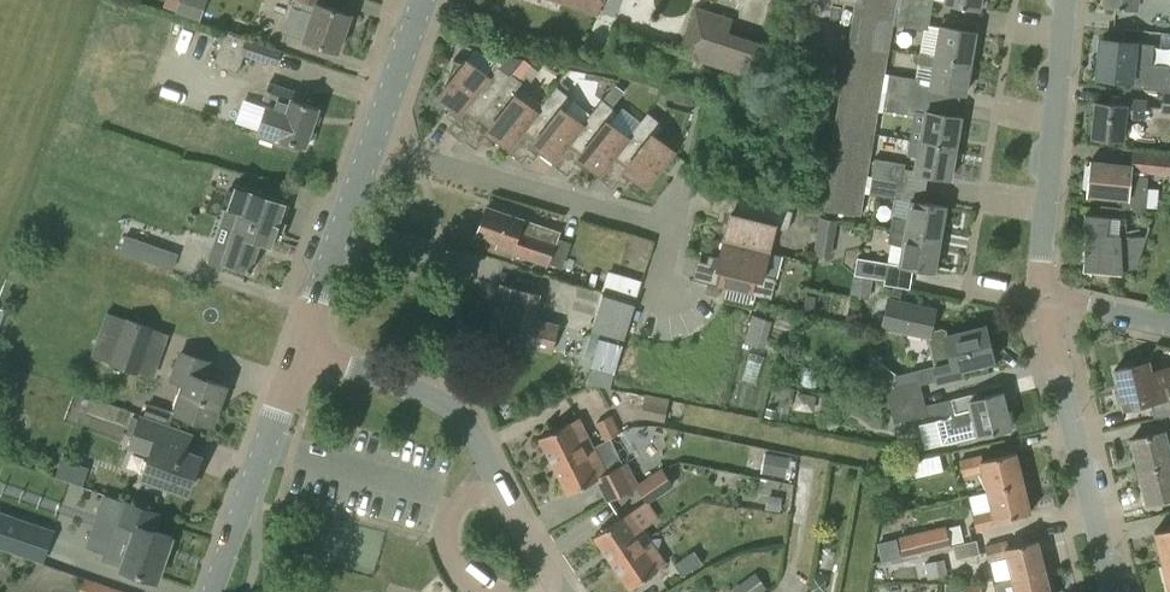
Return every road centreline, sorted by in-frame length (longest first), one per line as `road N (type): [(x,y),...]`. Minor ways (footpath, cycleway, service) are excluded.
road 1 (residential): [(670,309),(666,230),(372,145)]
road 2 (unclassified): [(565,591),(463,419),(440,399),(303,350)]
road 3 (unclassified): [(1113,591),(1041,295)]
road 4 (unclassified): [(1041,295),(1066,0)]
road 5 (tertiary): [(214,591),(303,350)]
road 6 (tertiary): [(303,350),(372,145)]
road 7 (tertiary): [(372,145),(420,0)]
road 8 (residential): [(1169,323),(1041,295)]

